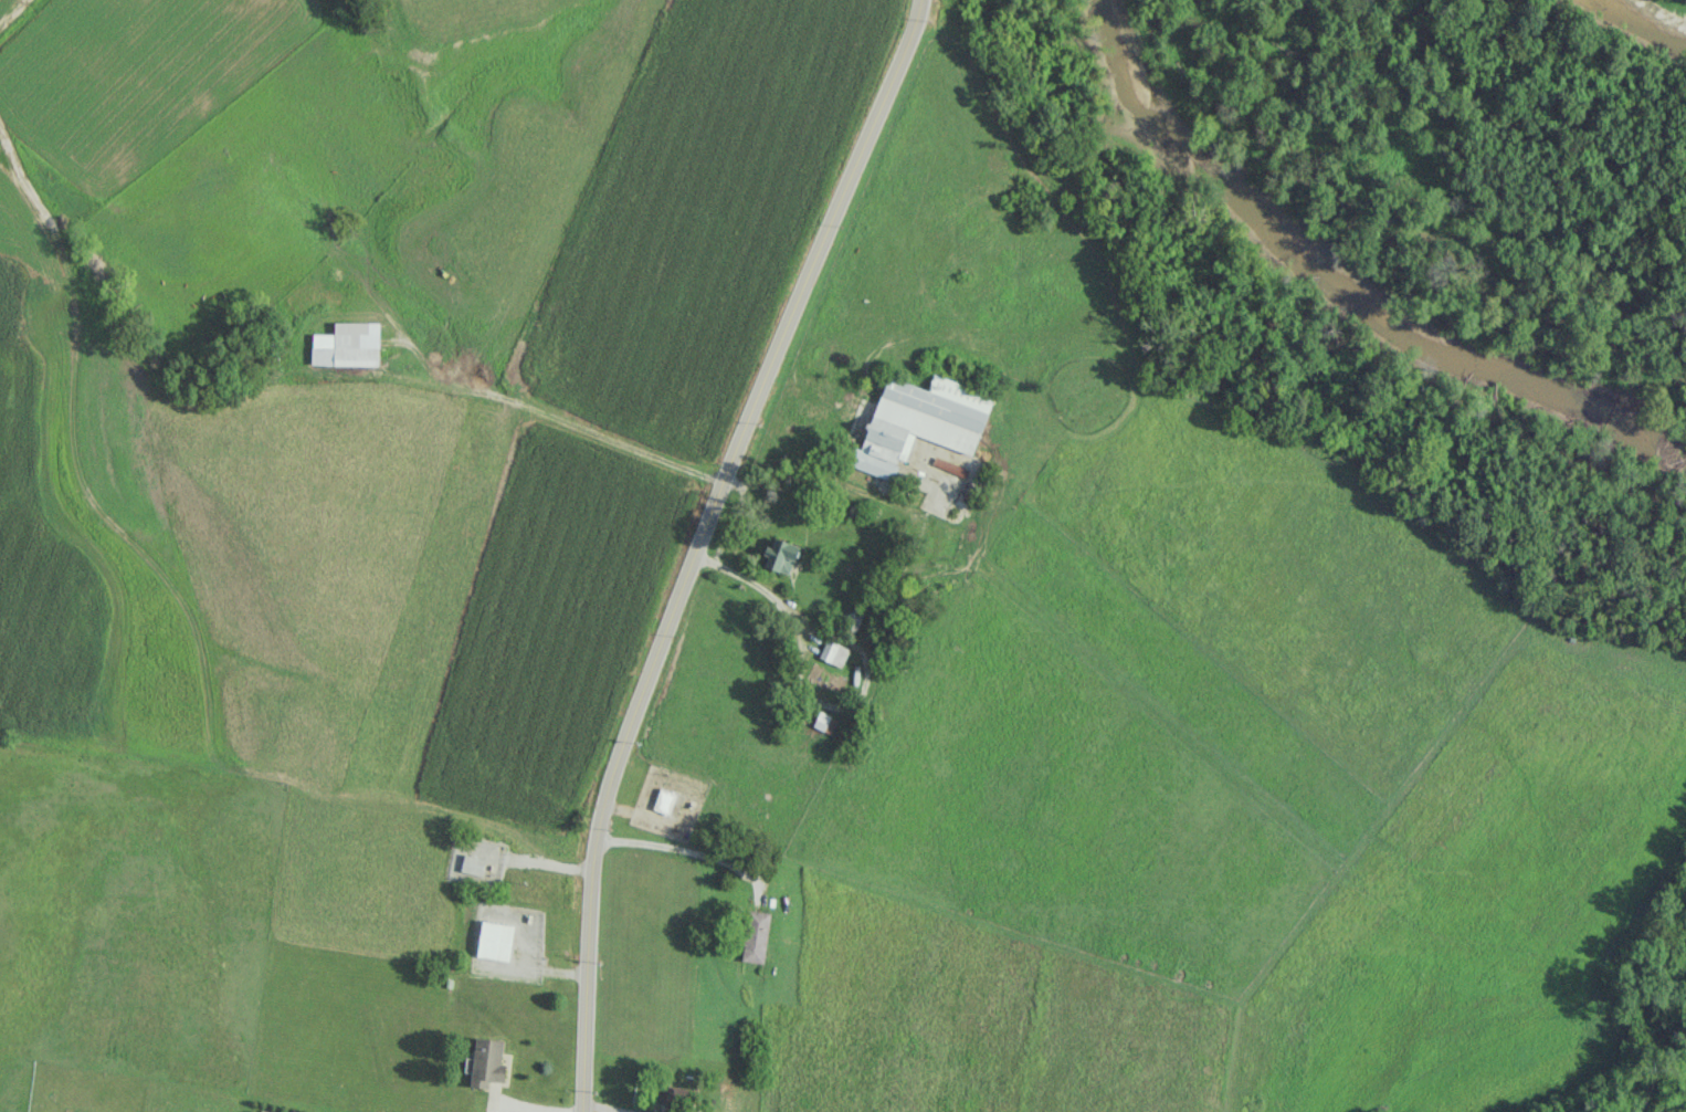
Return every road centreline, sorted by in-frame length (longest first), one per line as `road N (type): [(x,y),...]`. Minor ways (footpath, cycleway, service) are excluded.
road 1 (residential): [(920,0),(618,757),(591,880),(582,1111)]

